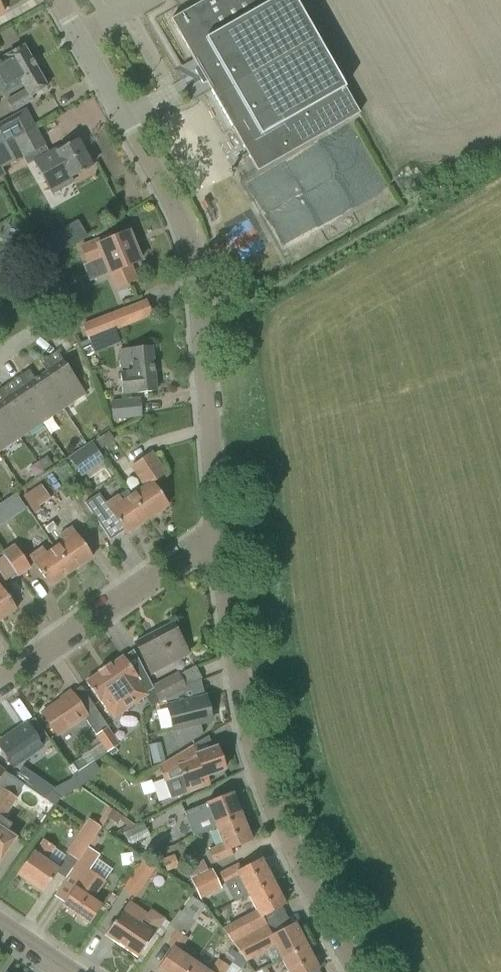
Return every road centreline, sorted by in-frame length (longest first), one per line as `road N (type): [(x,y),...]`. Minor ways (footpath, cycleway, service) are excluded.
road 1 (residential): [(216,535),(188,248),(171,199),(58,0)]
road 2 (residential): [(360,971),(265,787),(216,535)]
road 3 (residential): [(0,683),(216,535)]

